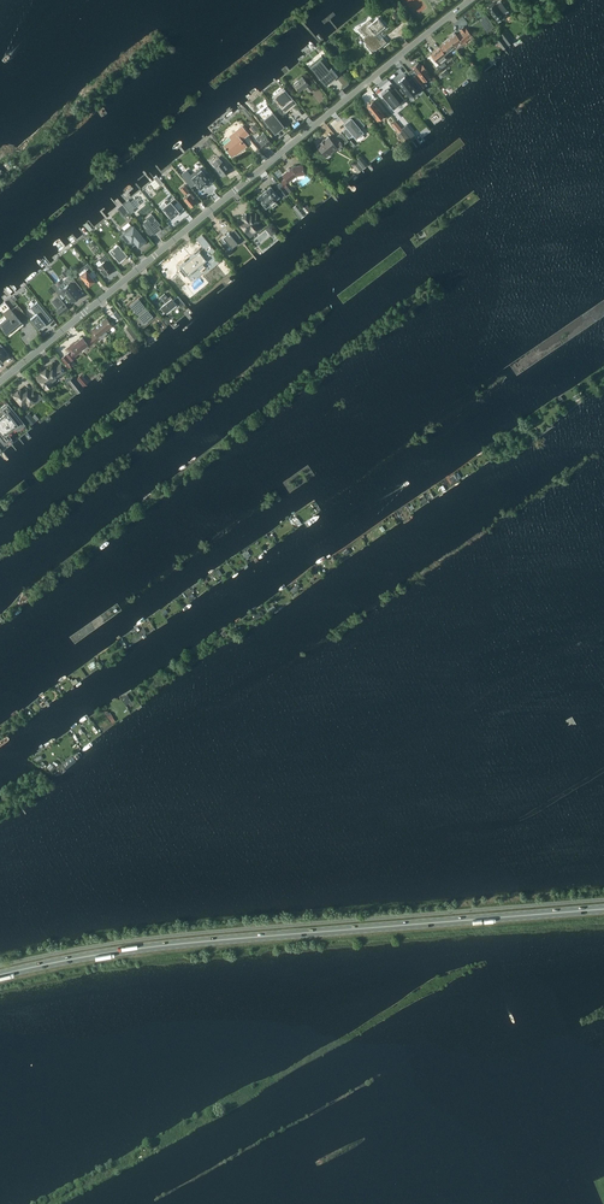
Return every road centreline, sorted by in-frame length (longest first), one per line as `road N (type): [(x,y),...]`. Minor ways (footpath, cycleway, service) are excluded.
road 1 (primary): [(0,975),(154,947),(603,909)]
road 2 (residential): [(0,382),(470,0)]

